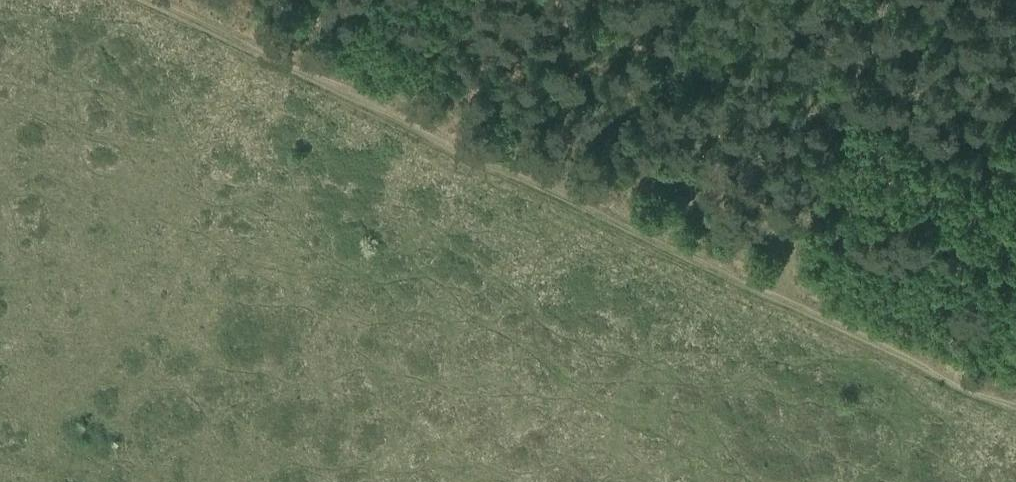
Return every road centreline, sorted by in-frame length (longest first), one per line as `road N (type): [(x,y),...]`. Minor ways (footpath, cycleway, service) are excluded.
road 1 (track): [(147,0),(1015,411)]
road 2 (track): [(879,0),(777,292)]
road 3 (track): [(450,0),(405,118)]

